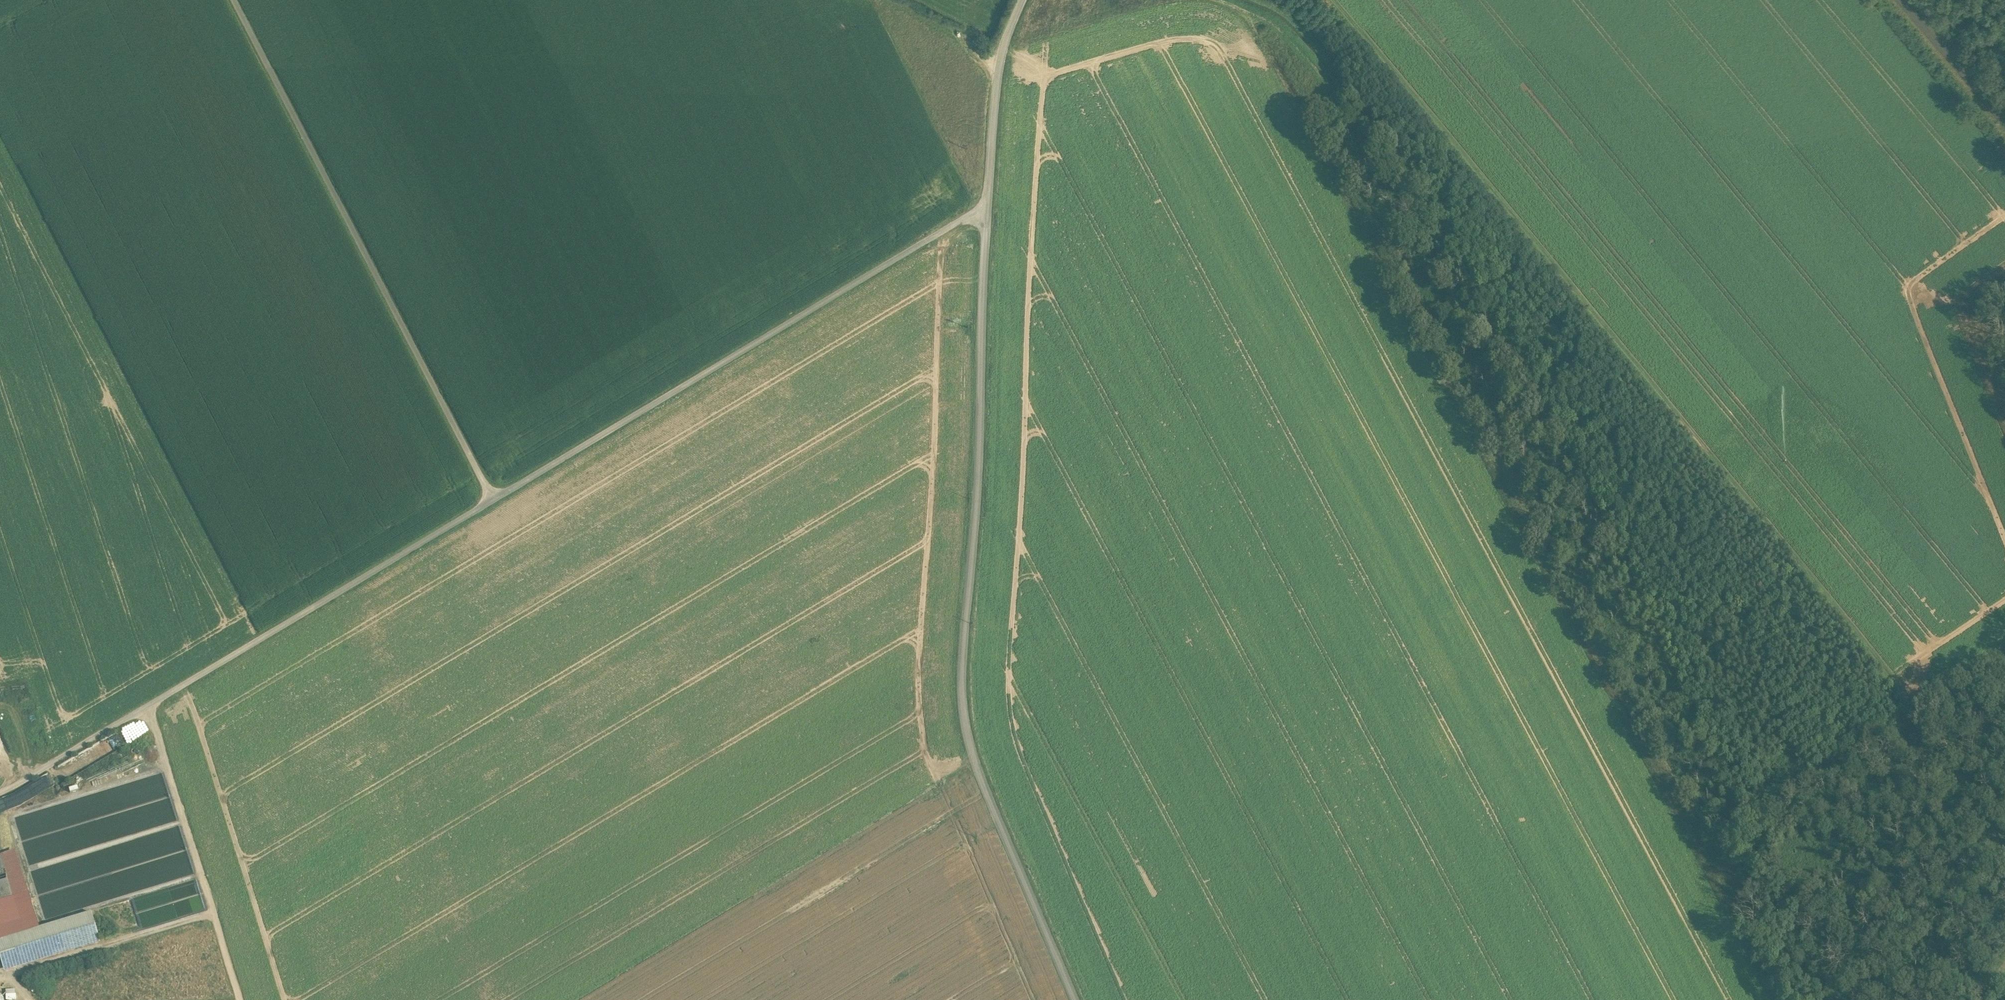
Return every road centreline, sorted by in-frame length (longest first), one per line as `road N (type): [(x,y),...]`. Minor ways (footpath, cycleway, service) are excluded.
road 1 (track): [(986,217),(965,218),(0,792)]
road 2 (unclassified): [(1069,999),(961,706),(987,155),(1003,45),(1022,0)]
road 3 (track): [(235,0),(492,500)]
road 4 (track): [(150,708),(240,999)]

